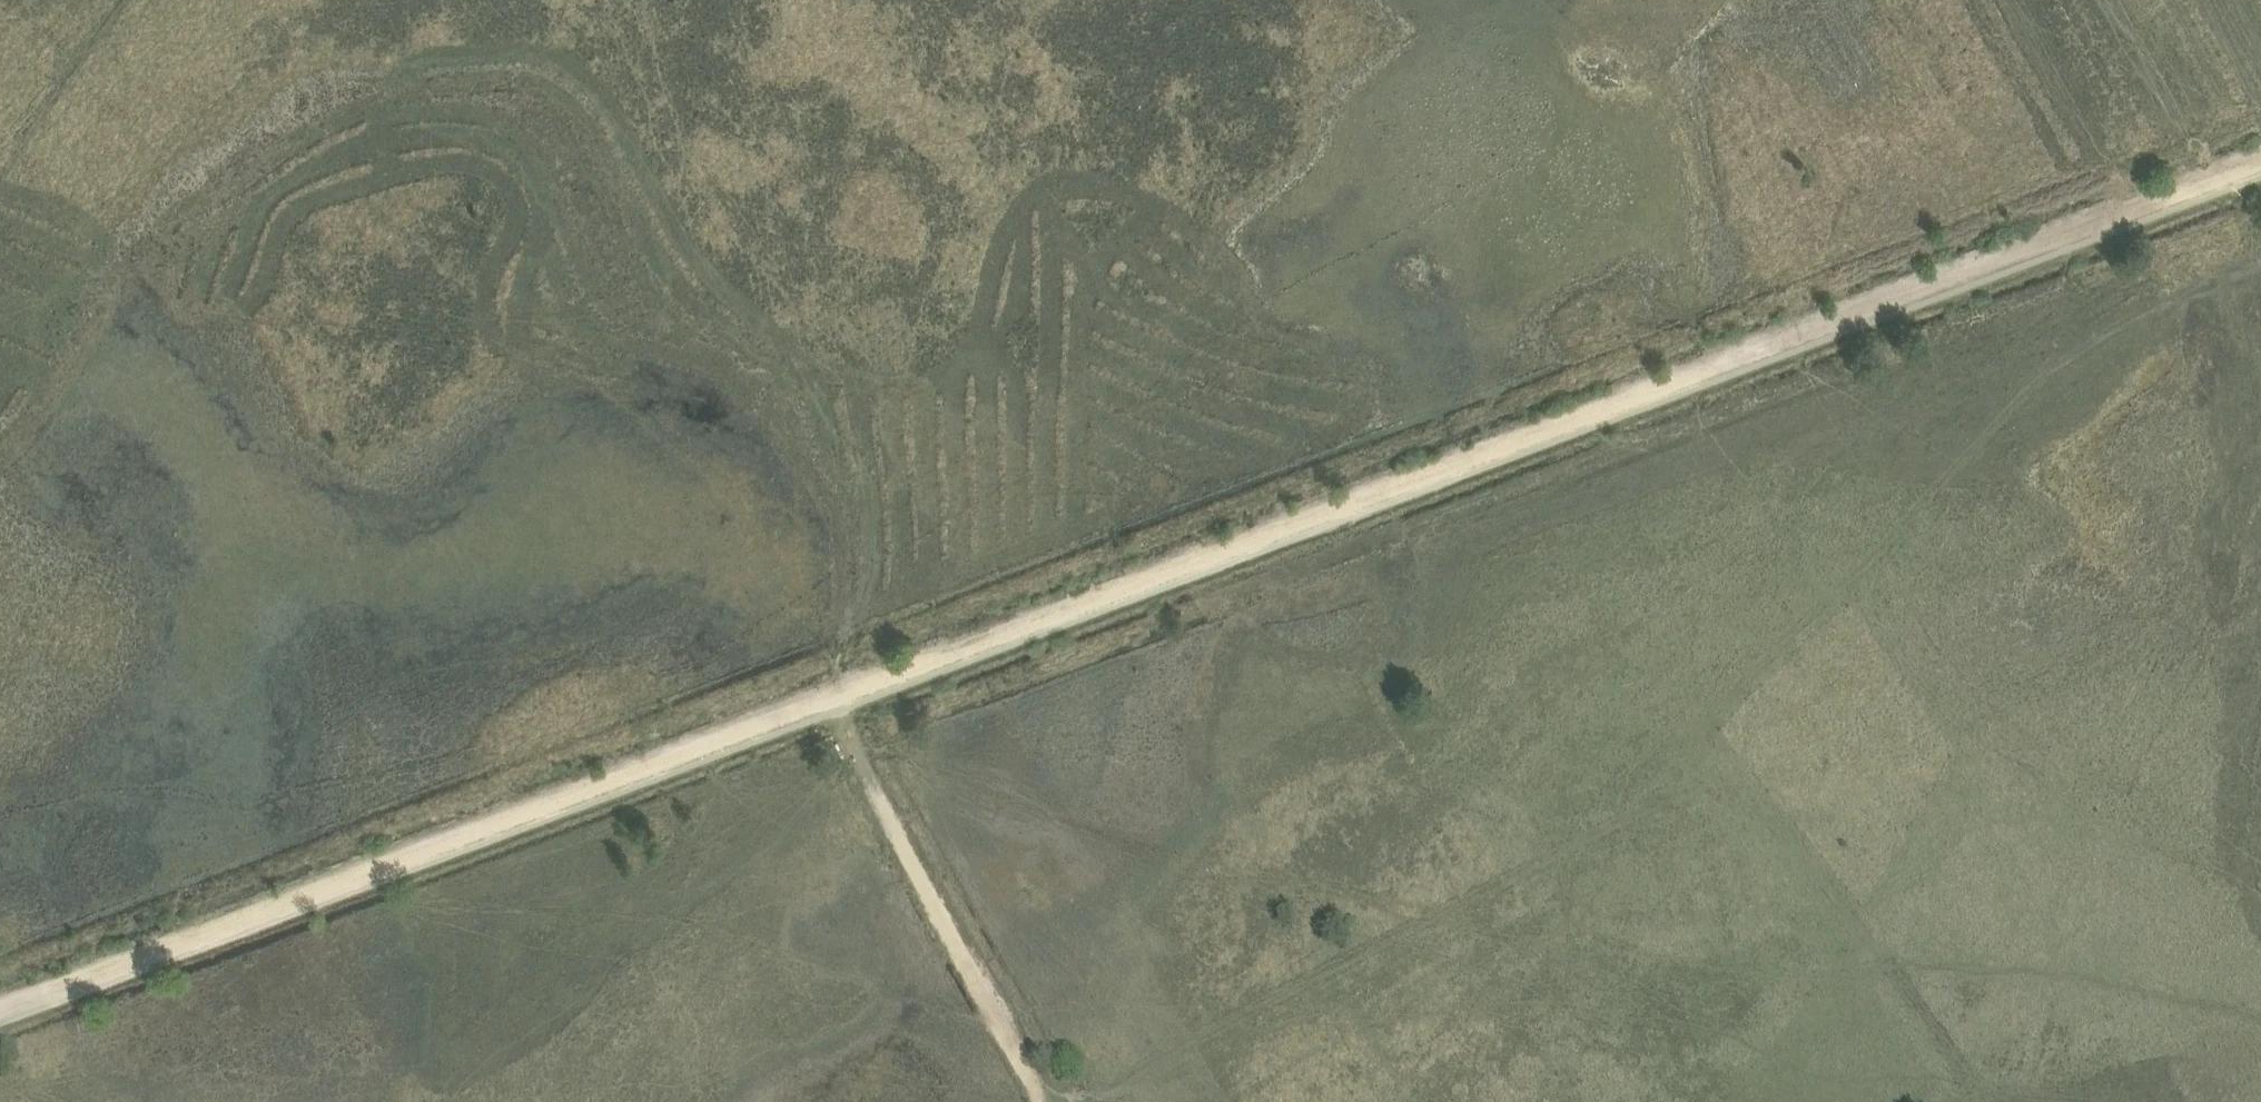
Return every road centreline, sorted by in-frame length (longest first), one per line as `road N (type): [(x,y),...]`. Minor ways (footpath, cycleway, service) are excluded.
road 1 (track): [(2260,158),(830,698)]
road 2 (track): [(830,698),(0,1008)]

